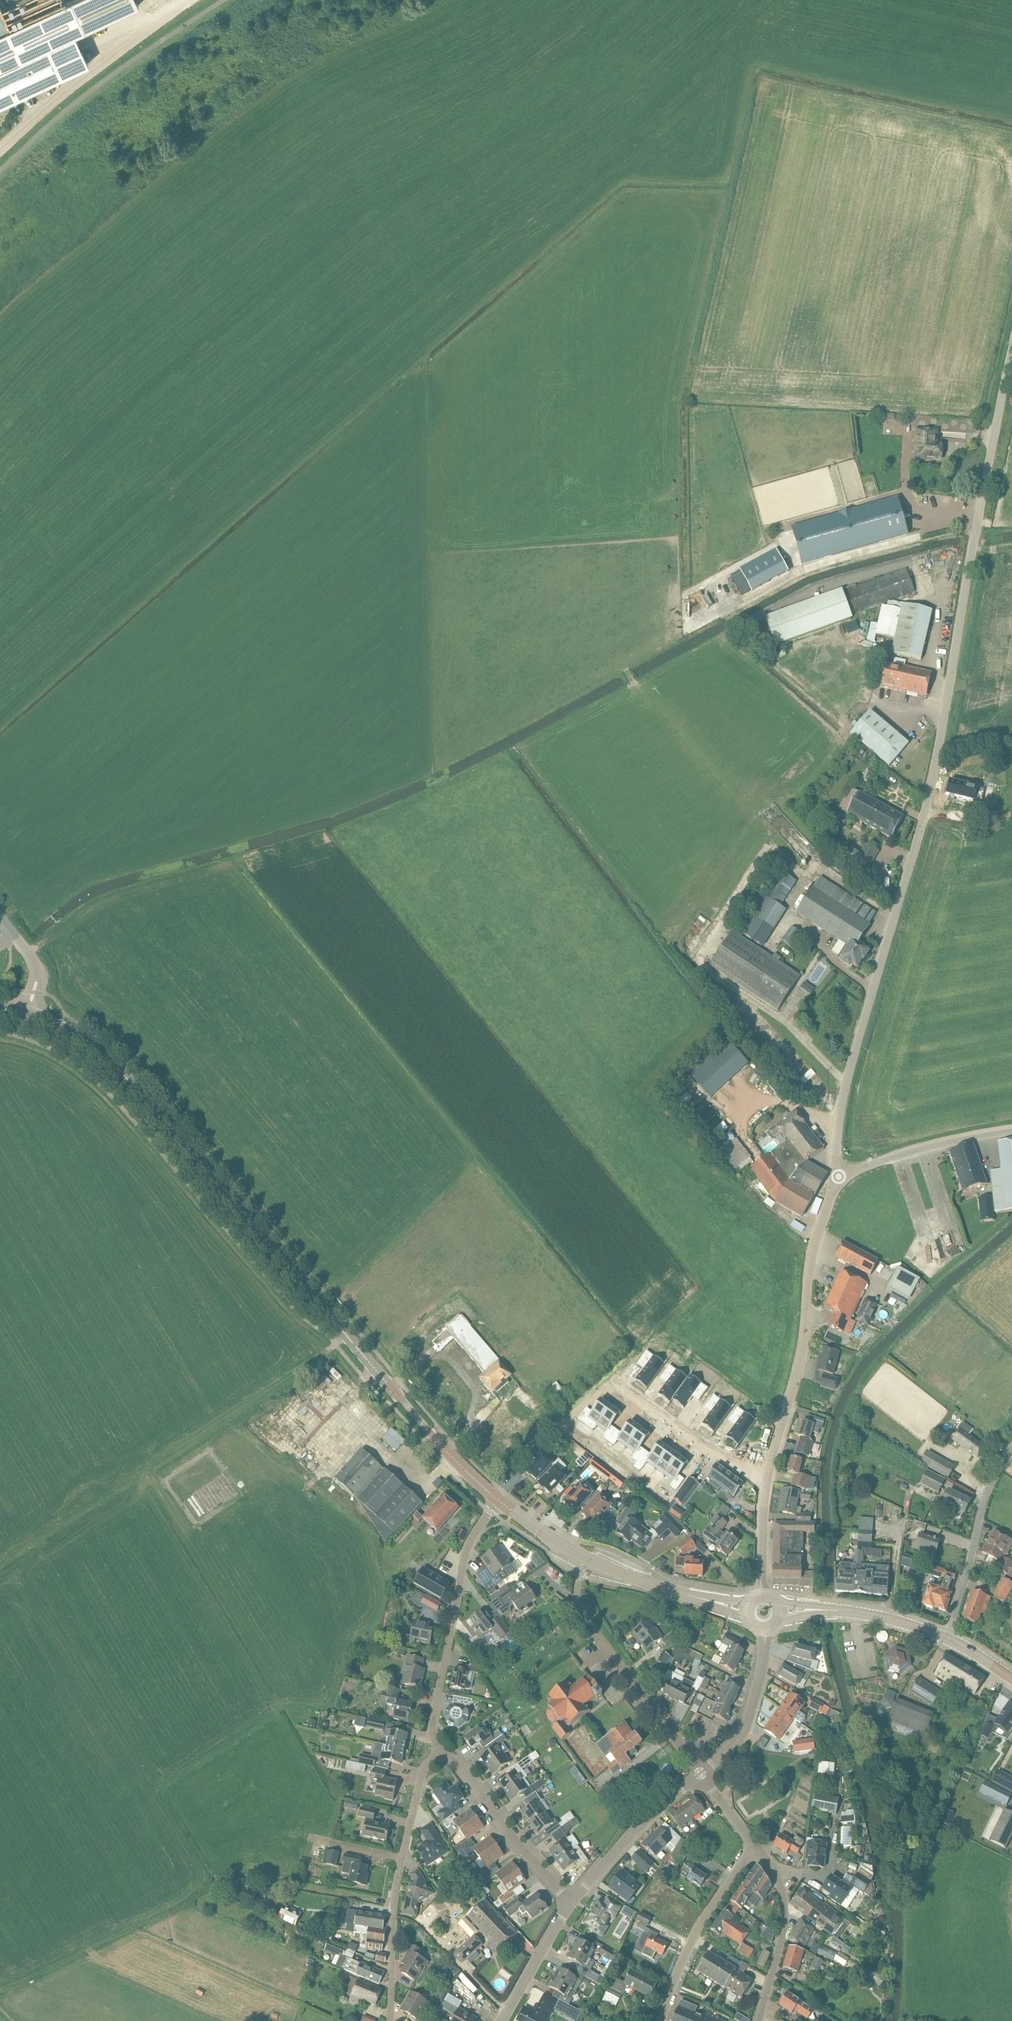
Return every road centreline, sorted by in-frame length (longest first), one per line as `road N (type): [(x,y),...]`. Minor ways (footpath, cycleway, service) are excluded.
road 1 (tertiary): [(836,1177),(847,1078),(930,789),(1011,351)]
road 2 (tertiary): [(497,1499),(414,1416),(135,1086),(82,1040),(29,1014)]
road 3 (tertiary): [(766,1480),(798,1367),(814,1246),(836,1177)]
road 4 (residential): [(390,2020),(394,1896),(422,1772),(438,1753)]
road 5 (tertiary): [(747,1609),(596,1561),(497,1499)]
road 6 (residential): [(438,1753),(431,1727),(466,1551),(497,1499)]
road 7 (unclassified): [(0,149),(190,0)]
road 8 (residential): [(571,1903),(458,1764),(438,1753)]
road 9 (unclassified): [(947,1638),(987,1492),(1011,1449)]
road 10 (unclassified): [(658,2020),(697,1929),(754,1846)]
road 11 (unclassified): [(700,1773),(587,1622)]
road 12 (residential): [(608,1382),(766,1480)]
road 13 (residential): [(759,2020),(785,1912),(774,1872),(754,1846)]
road 14 (tertiary): [(571,1903),(700,1773)]
road 15 (unclassified): [(836,1177),(1011,1131)]
road 16 (tertiary): [(947,1638),(856,1612),(779,1608)]
road 17 (tertiary): [(700,1773),(745,1727),(764,1628)]
road 18 (tertiary): [(501,2020),(571,1903)]

